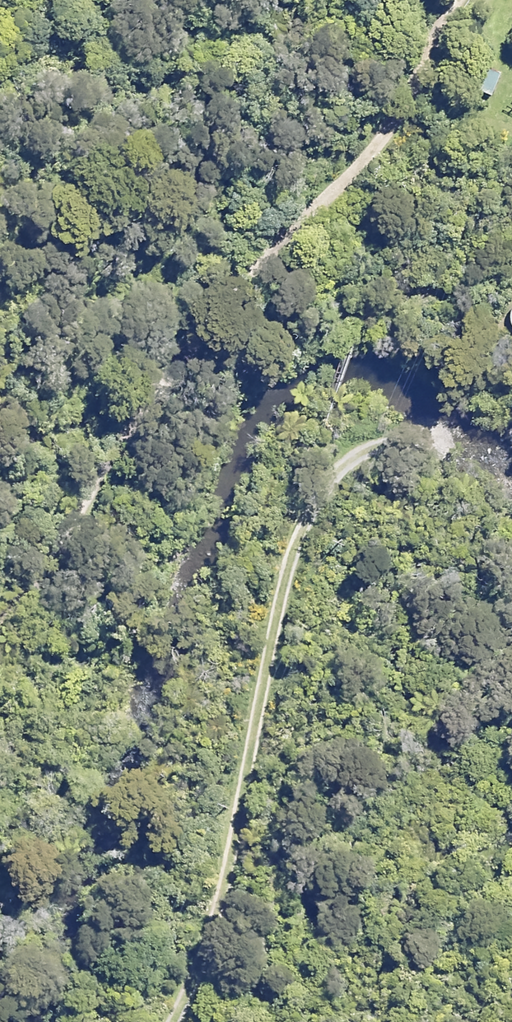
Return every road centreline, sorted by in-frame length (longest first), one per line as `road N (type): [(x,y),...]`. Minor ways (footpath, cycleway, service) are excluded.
road 1 (track): [(0,649),(147,425),(308,214),(374,149),(466,0)]
road 2 (track): [(511,445),(413,439),(360,455),(317,492),(293,552),(169,757),(140,909),(105,1021)]

